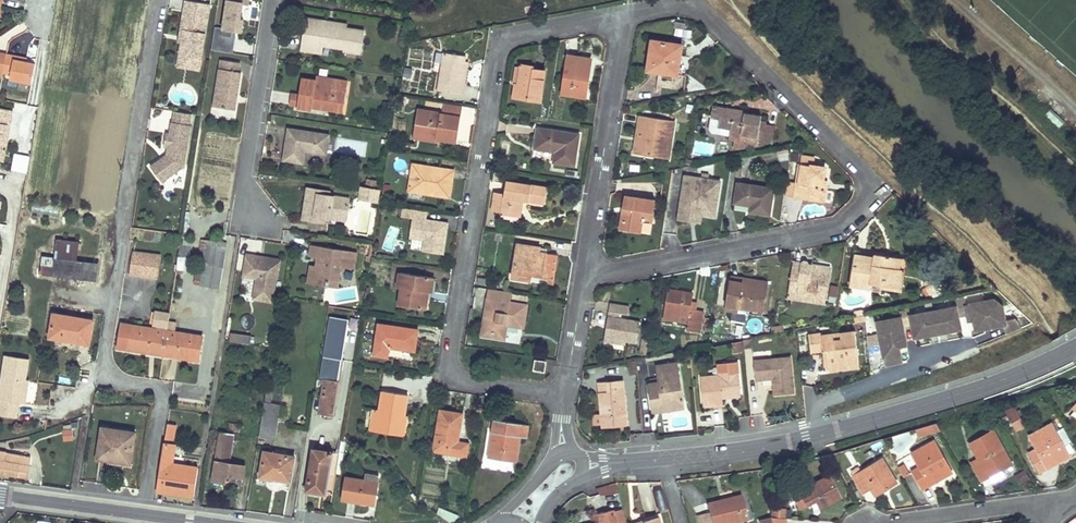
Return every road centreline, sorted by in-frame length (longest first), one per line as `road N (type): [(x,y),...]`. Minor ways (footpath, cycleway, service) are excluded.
road 1 (residential): [(624,20),(697,10),(864,176),(866,199),(832,232),(587,275)]
road 2 (residential): [(567,392),(454,379),(500,38),(624,20)]
road 3 (tertiary): [(568,469),(806,438),(1007,379)]
road 4 (residential): [(587,275),(624,20)]
road 5 (tertiary): [(0,494),(214,522)]
road 6 (residential): [(903,522),(1050,499)]

